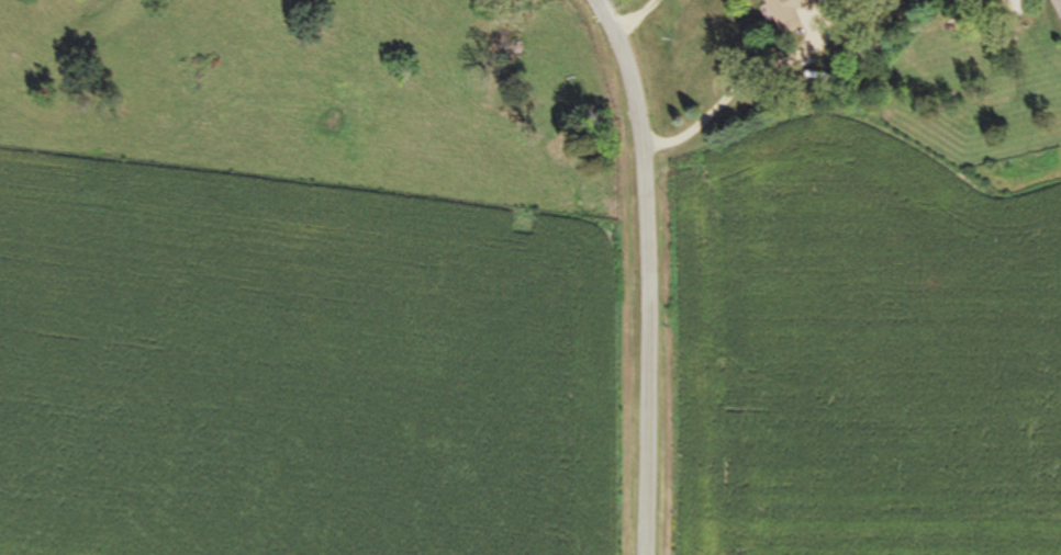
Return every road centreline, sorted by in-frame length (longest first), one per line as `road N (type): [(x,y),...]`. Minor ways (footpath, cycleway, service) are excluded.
road 1 (residential): [(647,554),(640,129),(621,50),(595,0)]

